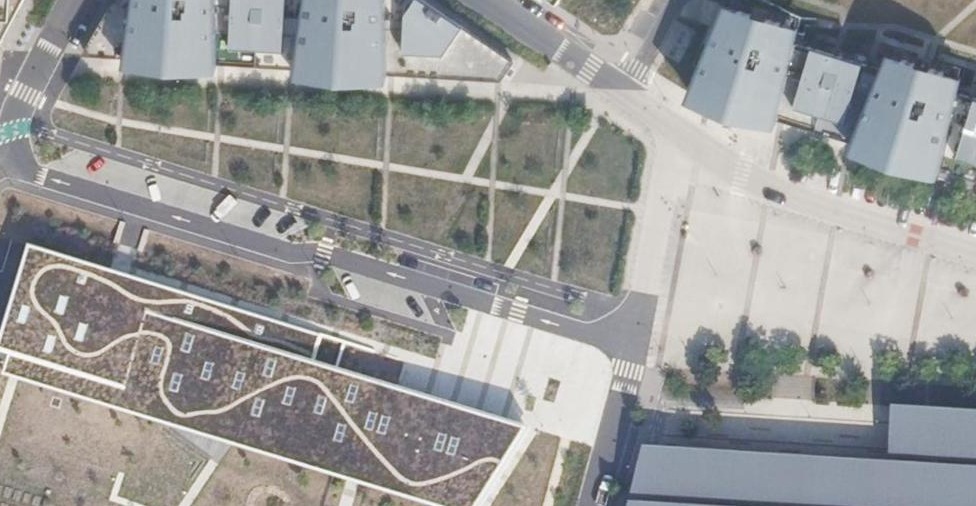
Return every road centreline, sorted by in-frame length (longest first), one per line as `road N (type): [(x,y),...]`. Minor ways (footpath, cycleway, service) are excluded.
road 1 (residential): [(634,349),(3,162)]
road 2 (residential): [(682,138),(804,203),(975,255)]
road 3 (residential): [(682,138),(634,349)]
road 4 (residential): [(75,0),(3,162)]
road 5 (residential): [(482,0),(624,94)]
road 6 (residential): [(634,349),(593,505)]

